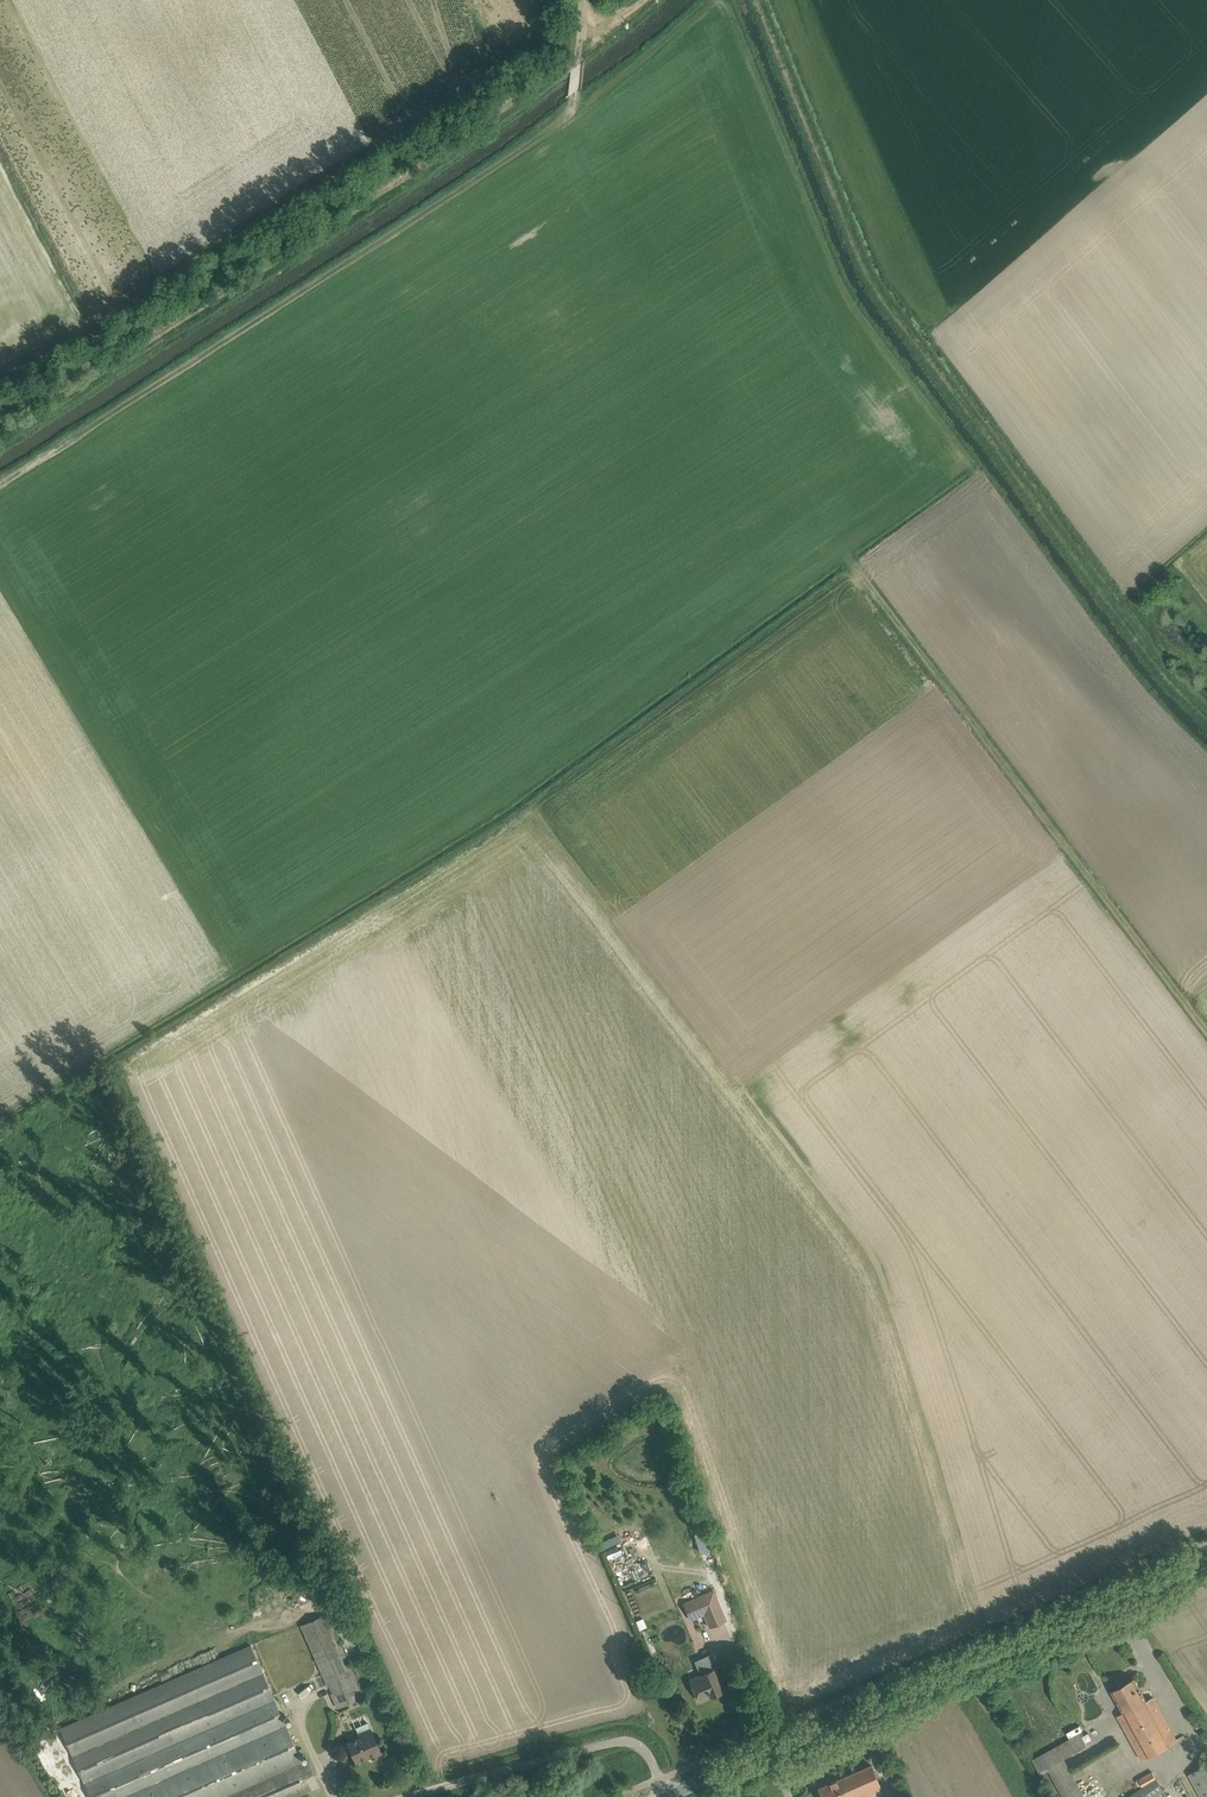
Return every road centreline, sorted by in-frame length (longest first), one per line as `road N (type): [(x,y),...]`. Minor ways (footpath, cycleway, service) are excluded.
road 1 (track): [(577,63),(564,120),(501,166),(0,484)]
road 2 (tertiary): [(667,1796),(1206,1562)]
road 3 (track): [(1206,1027),(856,566)]
road 4 (unclassified): [(417,1796),(618,1743),(644,1751),(661,1796)]

